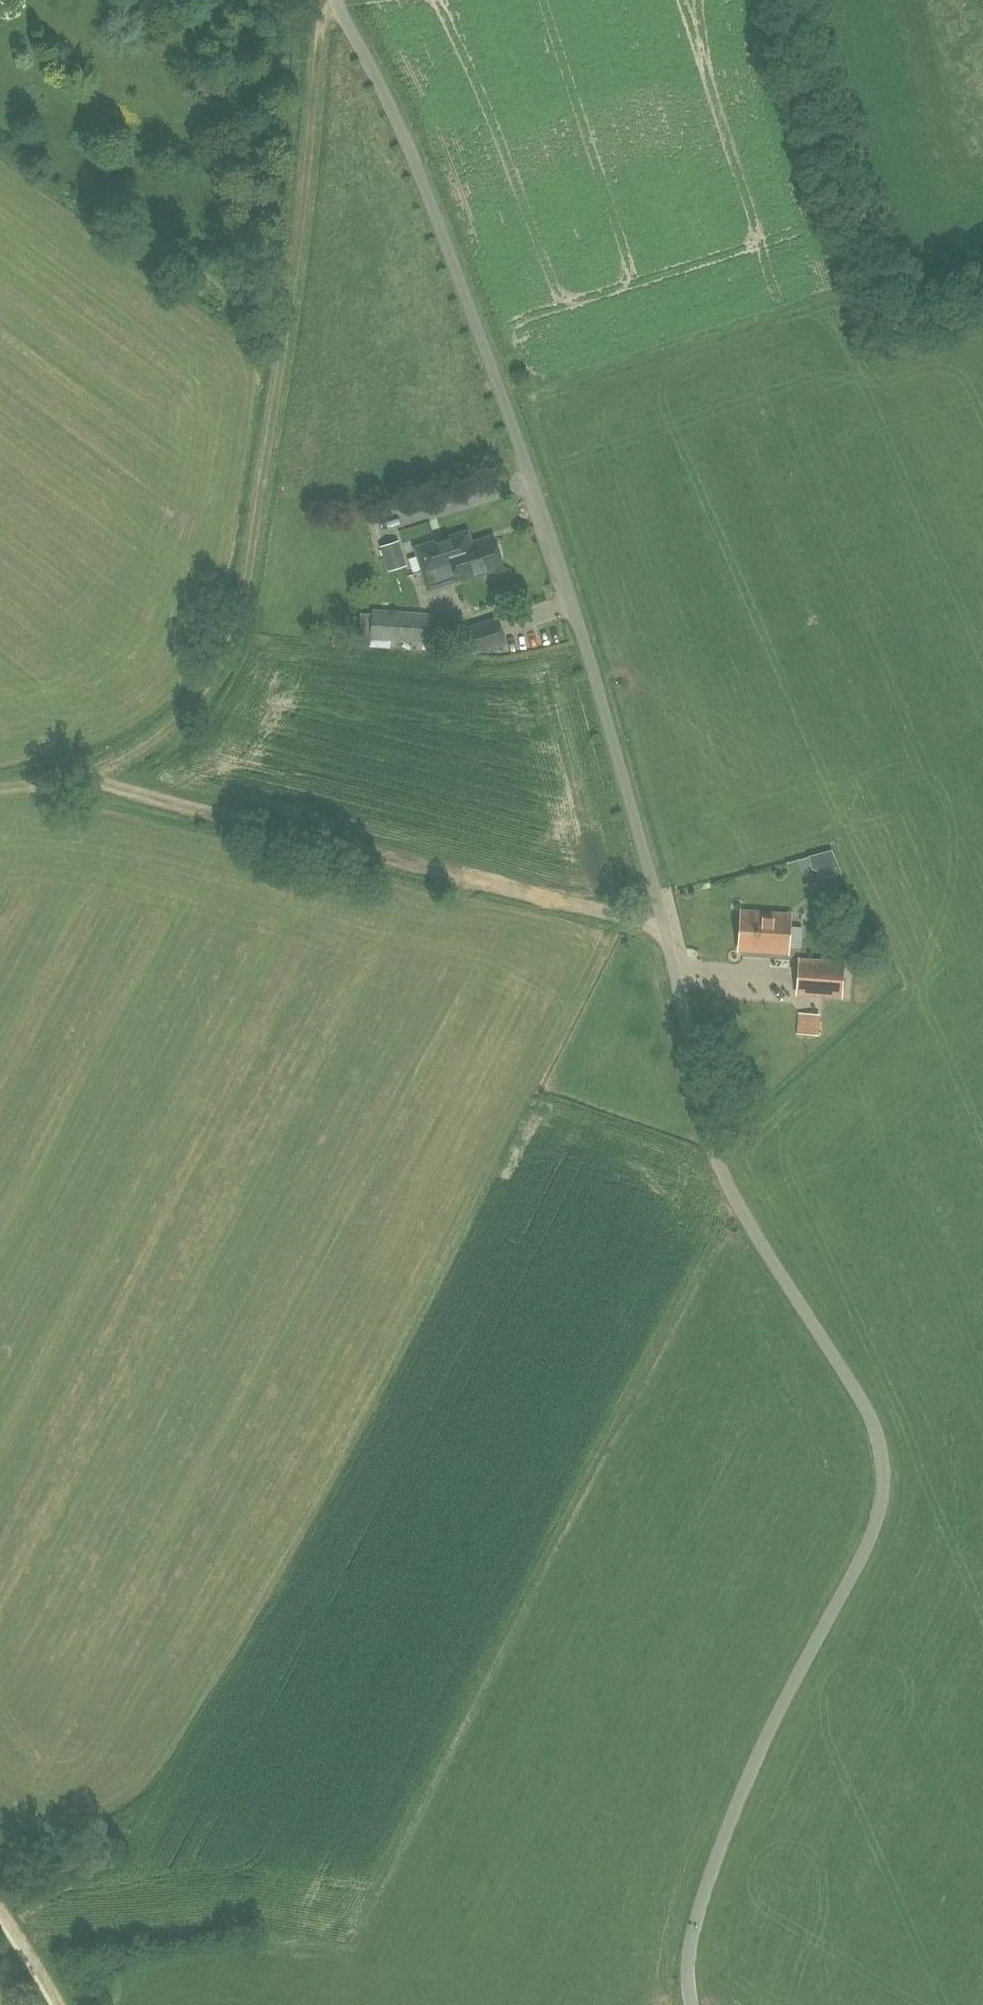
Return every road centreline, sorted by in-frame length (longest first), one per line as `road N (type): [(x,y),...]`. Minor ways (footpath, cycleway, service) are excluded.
road 1 (unclassified): [(693,2004),(686,1975),(691,1931),(714,1854),(865,1554),(880,1509),(879,1443),(858,1392),(735,1200),(566,580),(411,152),(341,0)]
road 2 (track): [(0,785),(96,778),(128,767),(156,754),(208,688),(235,619),(329,0)]
road 3 (track): [(96,778),(127,792),(662,928)]
road 4 (track): [(64,2004),(0,1899)]

